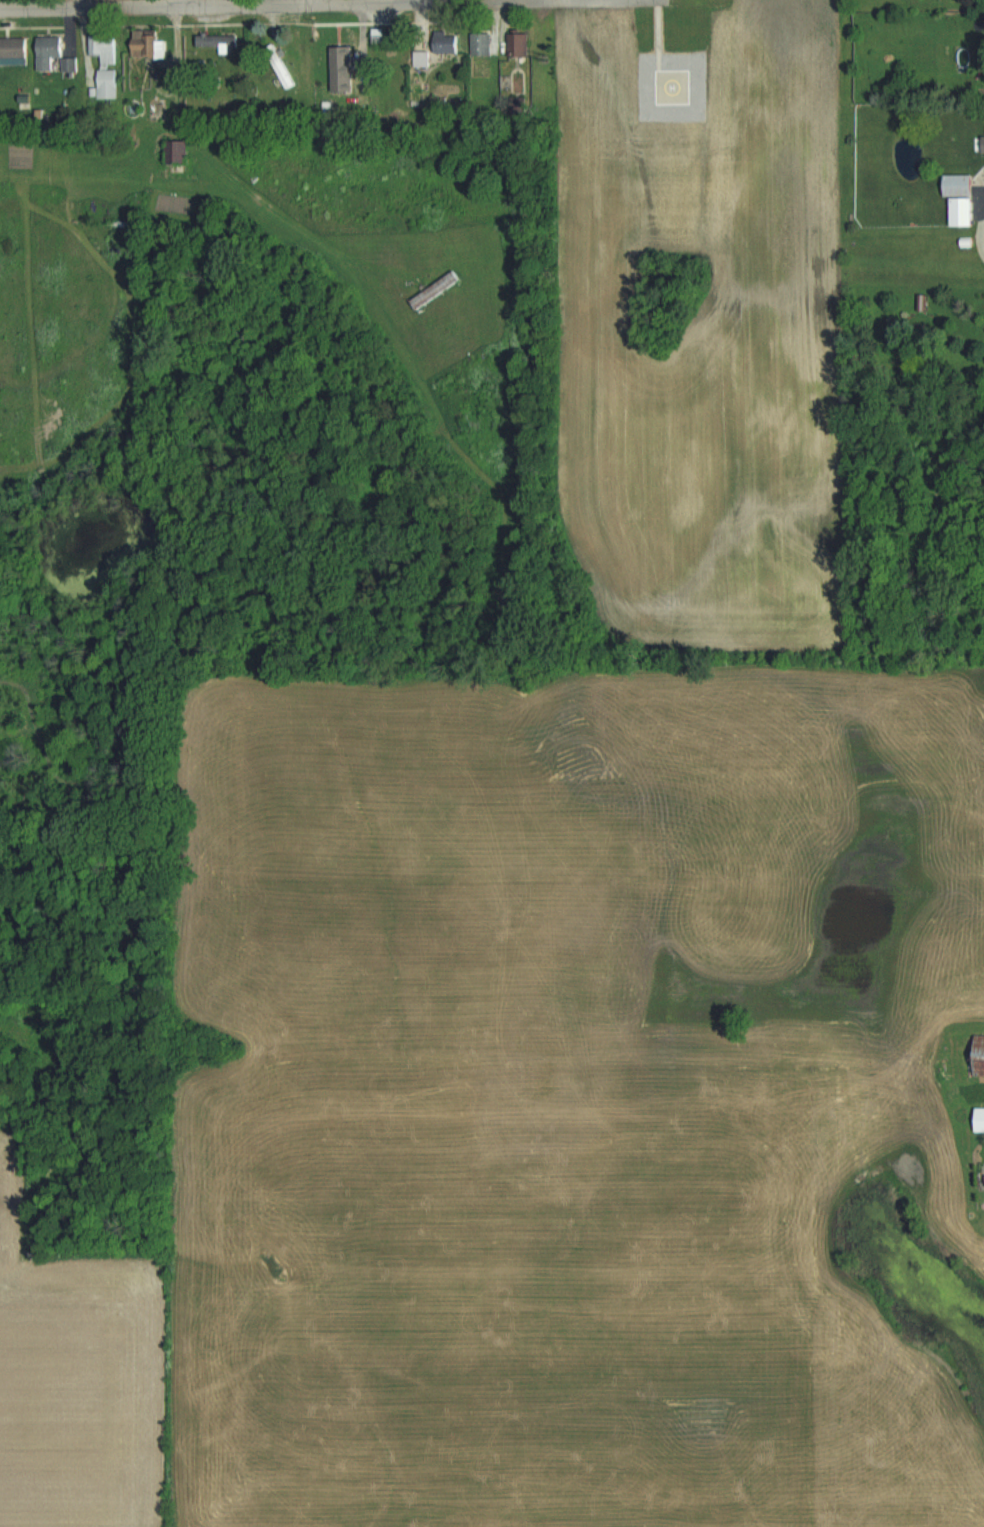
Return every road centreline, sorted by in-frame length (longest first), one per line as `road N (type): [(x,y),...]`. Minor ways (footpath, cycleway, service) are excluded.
road 1 (residential): [(553,0),(0,13)]

